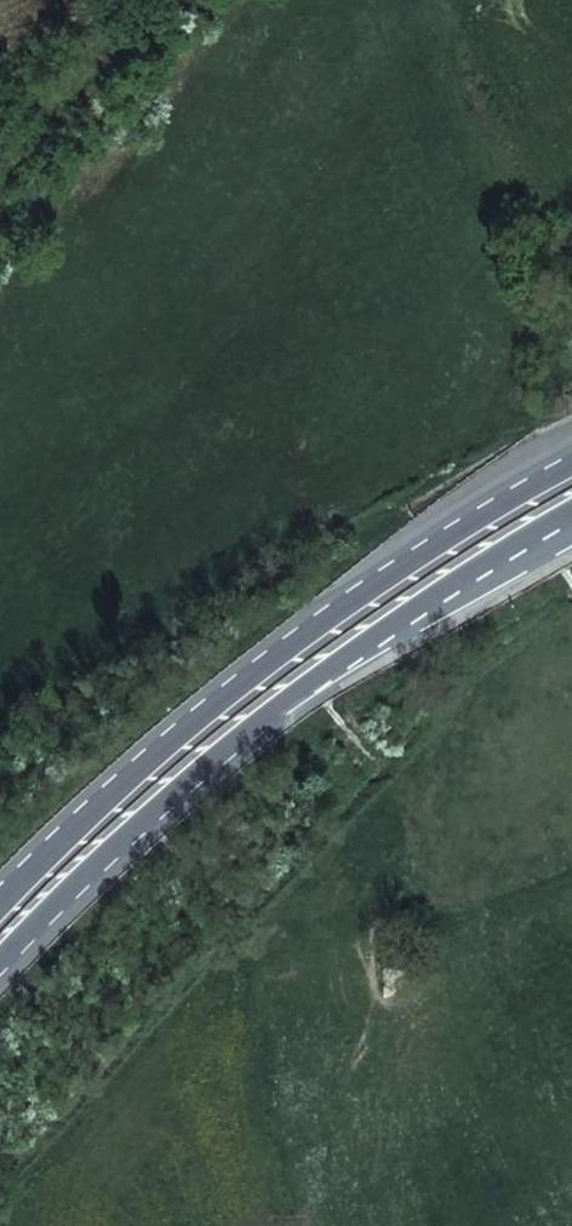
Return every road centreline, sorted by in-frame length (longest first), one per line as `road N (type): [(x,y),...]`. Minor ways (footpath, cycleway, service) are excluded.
road 1 (trunk): [(0,991),(75,905),(217,770),(328,680),(566,519)]
road 2 (trunk): [(571,470),(300,642),(142,765),(0,905)]

